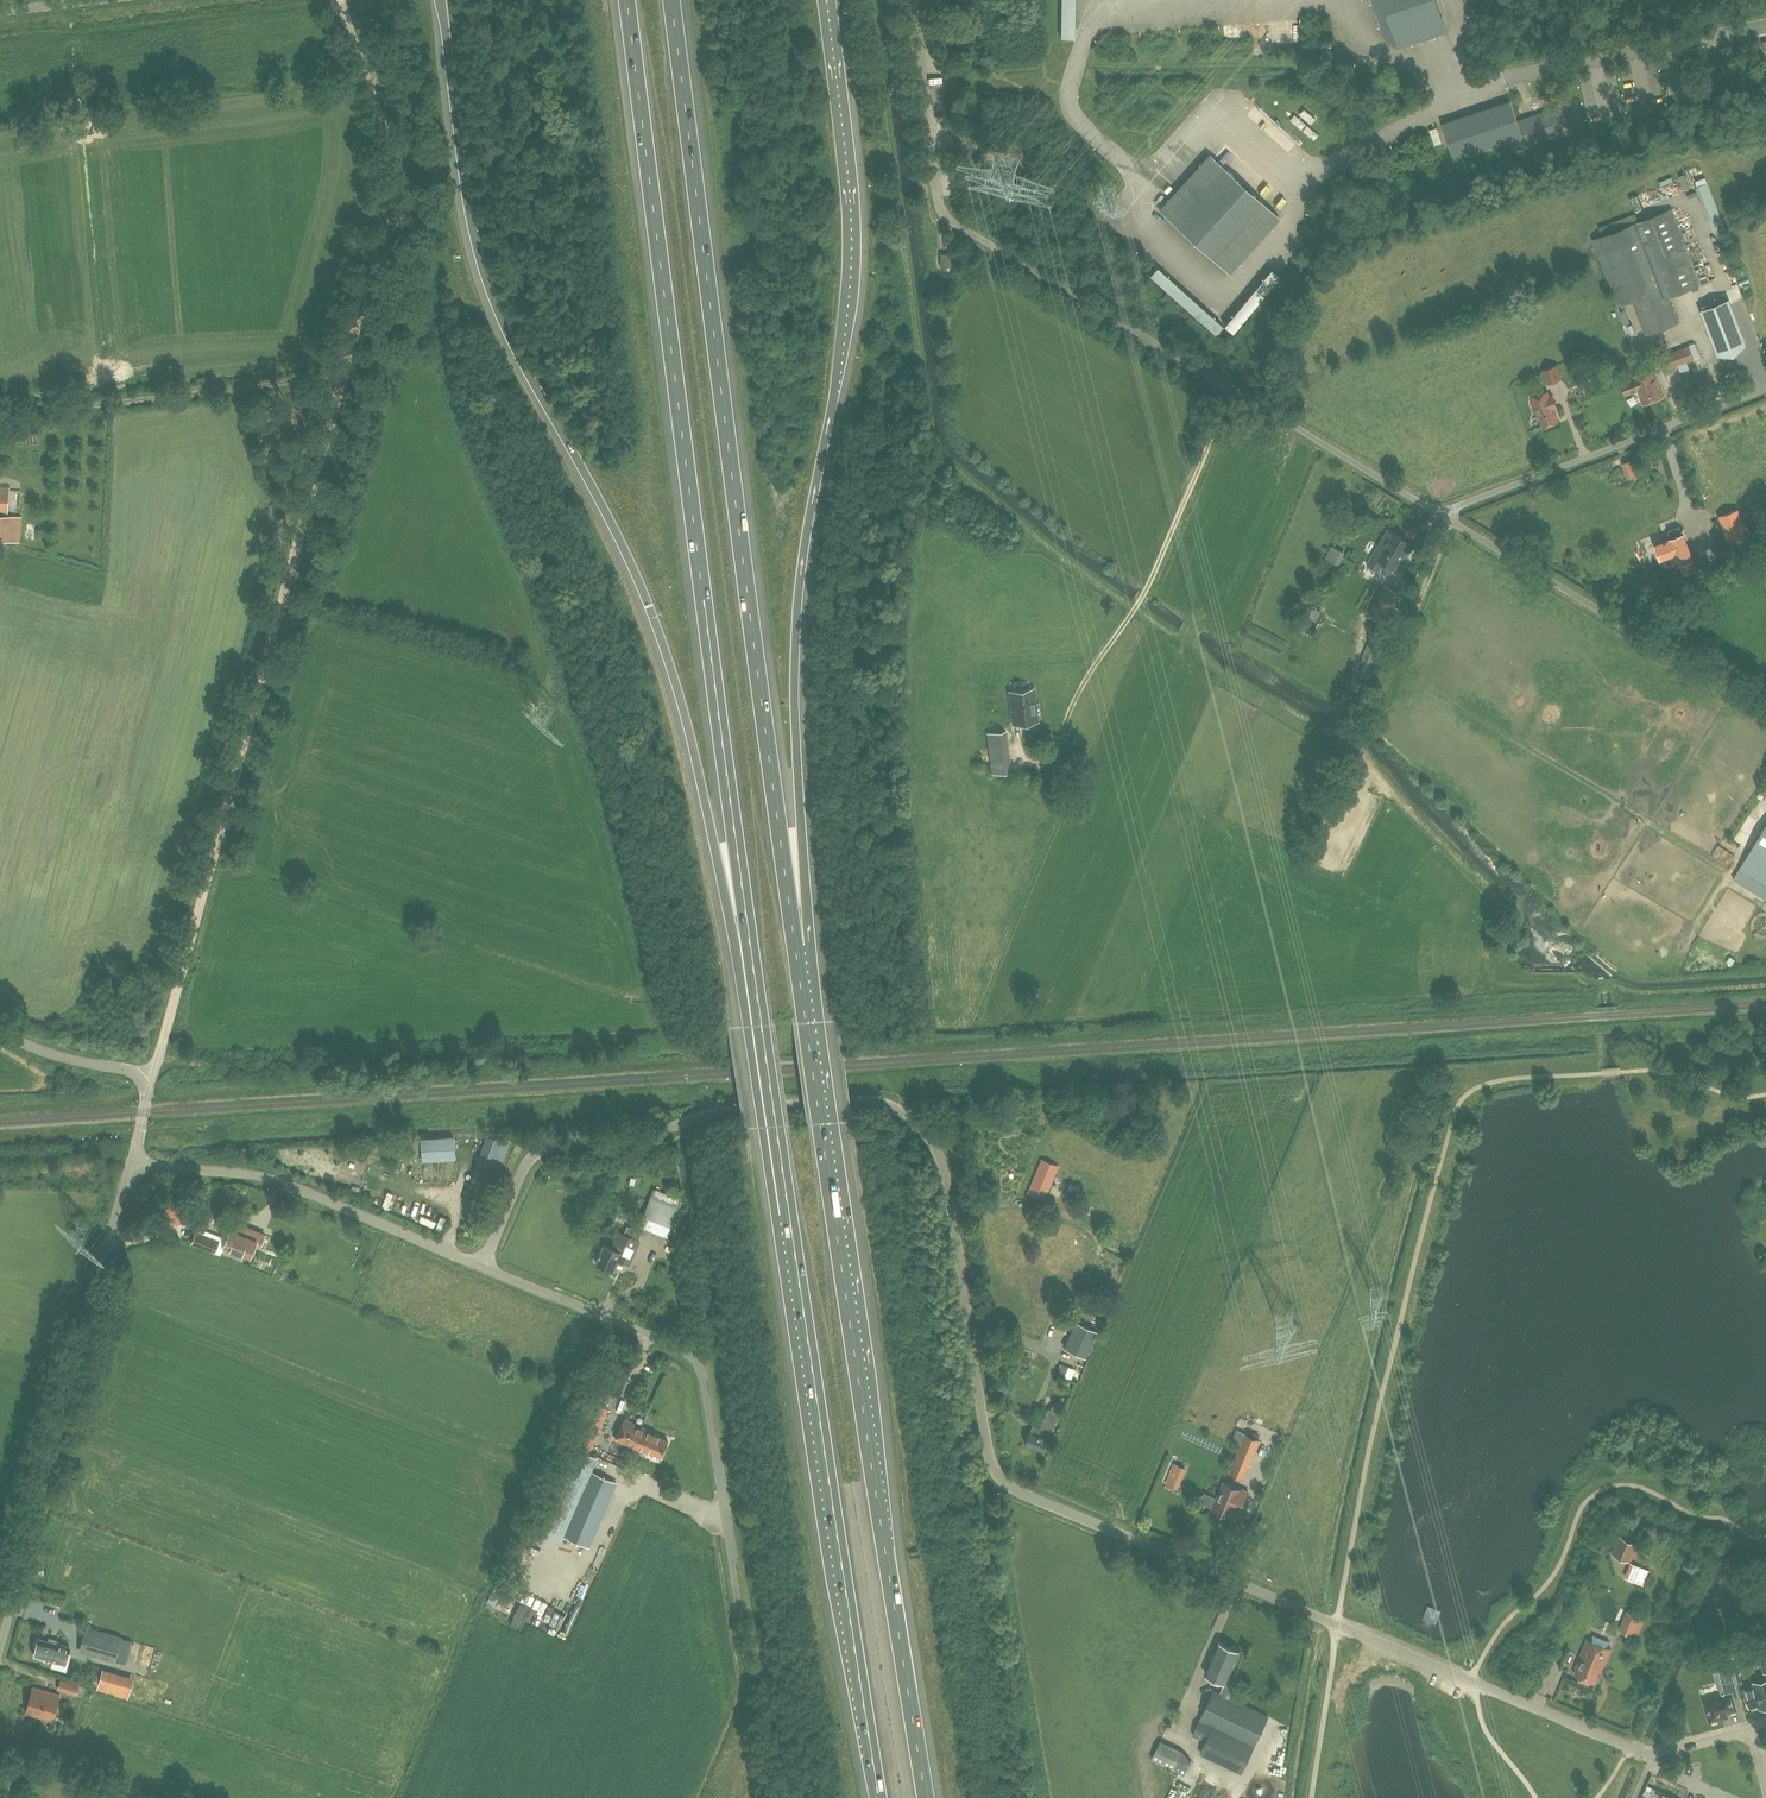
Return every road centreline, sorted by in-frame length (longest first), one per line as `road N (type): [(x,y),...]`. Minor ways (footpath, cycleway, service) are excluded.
road 1 (unclassified): [(1758,1729),(1668,1753),(1638,1751),(1007,1484),(989,1455),(938,1156),(928,1130),(901,1108),(857,1097)]
road 2 (track): [(164,1043),(396,186),(391,147),(341,0)]
road 3 (motorway): [(441,0),(464,185),(485,277),(645,584),(750,945)]
road 4 (motorway): [(795,947),(671,0)]
road 5 (motorway): [(627,0),(750,945)]
road 6 (motorway): [(795,947),(797,637),(846,276),(843,173),(822,0)]
road 7 (motorway): [(750,945),(879,1797)]
road 8 (motorway): [(927,1797),(795,947)]
road 9 (unclassified): [(1444,517),(951,220),(938,195),(913,0)]
road 10 (unclassified): [(0,1647),(131,1163)]
road 11 (track): [(1030,765),(1054,757),(1076,698),(1147,592),(1232,389)]
road 12 (unclassified): [(1765,711),(1444,517)]
road 13 (unclassified): [(482,1267),(283,1183),(131,1163)]
road 14 (unclassified): [(1444,517),(1765,388)]
road 15 (unclassified): [(680,1123),(534,1156),(482,1267)]
road 16 (residential): [(698,1360),(482,1267)]
road 17 (unclassified): [(680,1123),(736,1108),(857,1097)]
road 18 (unclassified): [(142,1081),(40,1051),(0,1031)]

